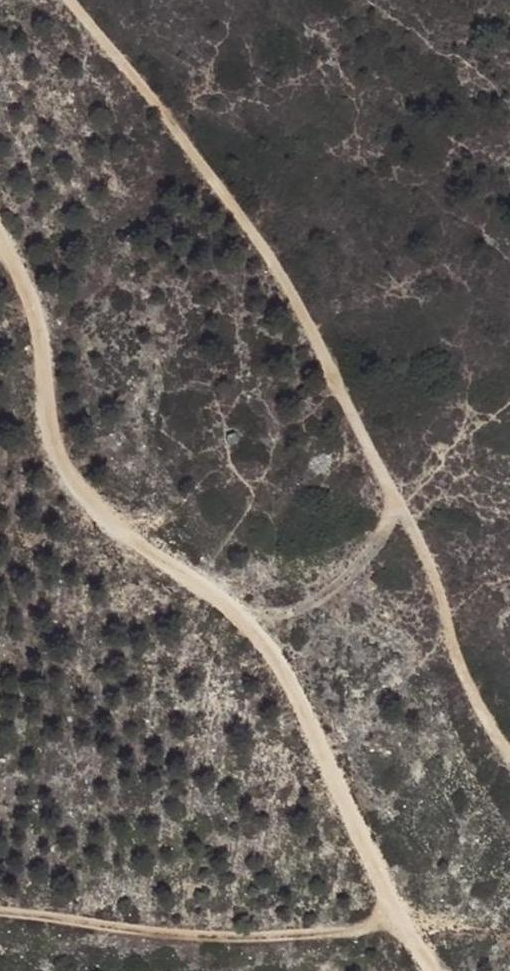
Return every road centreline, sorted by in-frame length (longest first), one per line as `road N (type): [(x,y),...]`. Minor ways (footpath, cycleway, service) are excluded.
road 1 (track): [(509,753),(472,696),(438,580),(277,266),(65,0)]
road 2 (track): [(0,253),(21,282),(50,432),(74,475),(233,605),(333,766),(396,907),(443,970)]
road 3 (track): [(396,907),(366,929),(292,936),(160,930),(0,910)]

